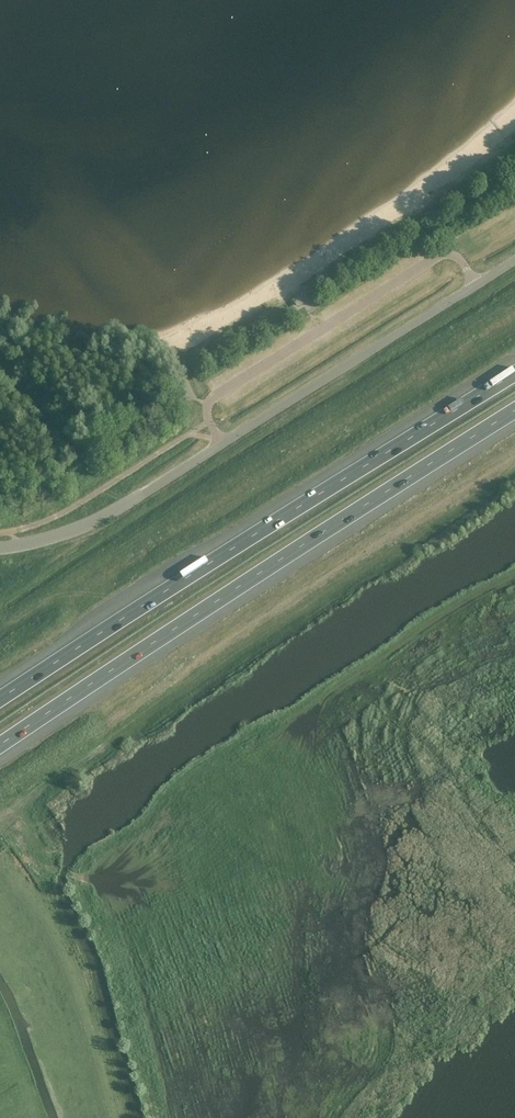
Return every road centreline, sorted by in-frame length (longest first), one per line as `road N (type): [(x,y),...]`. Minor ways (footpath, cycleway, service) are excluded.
road 1 (motorway): [(0,745),(514,414)]
road 2 (motorway): [(514,371),(0,695)]
road 3 (unclassified): [(514,259),(128,506)]
road 4 (unclassified): [(0,550),(49,541),(128,506)]

